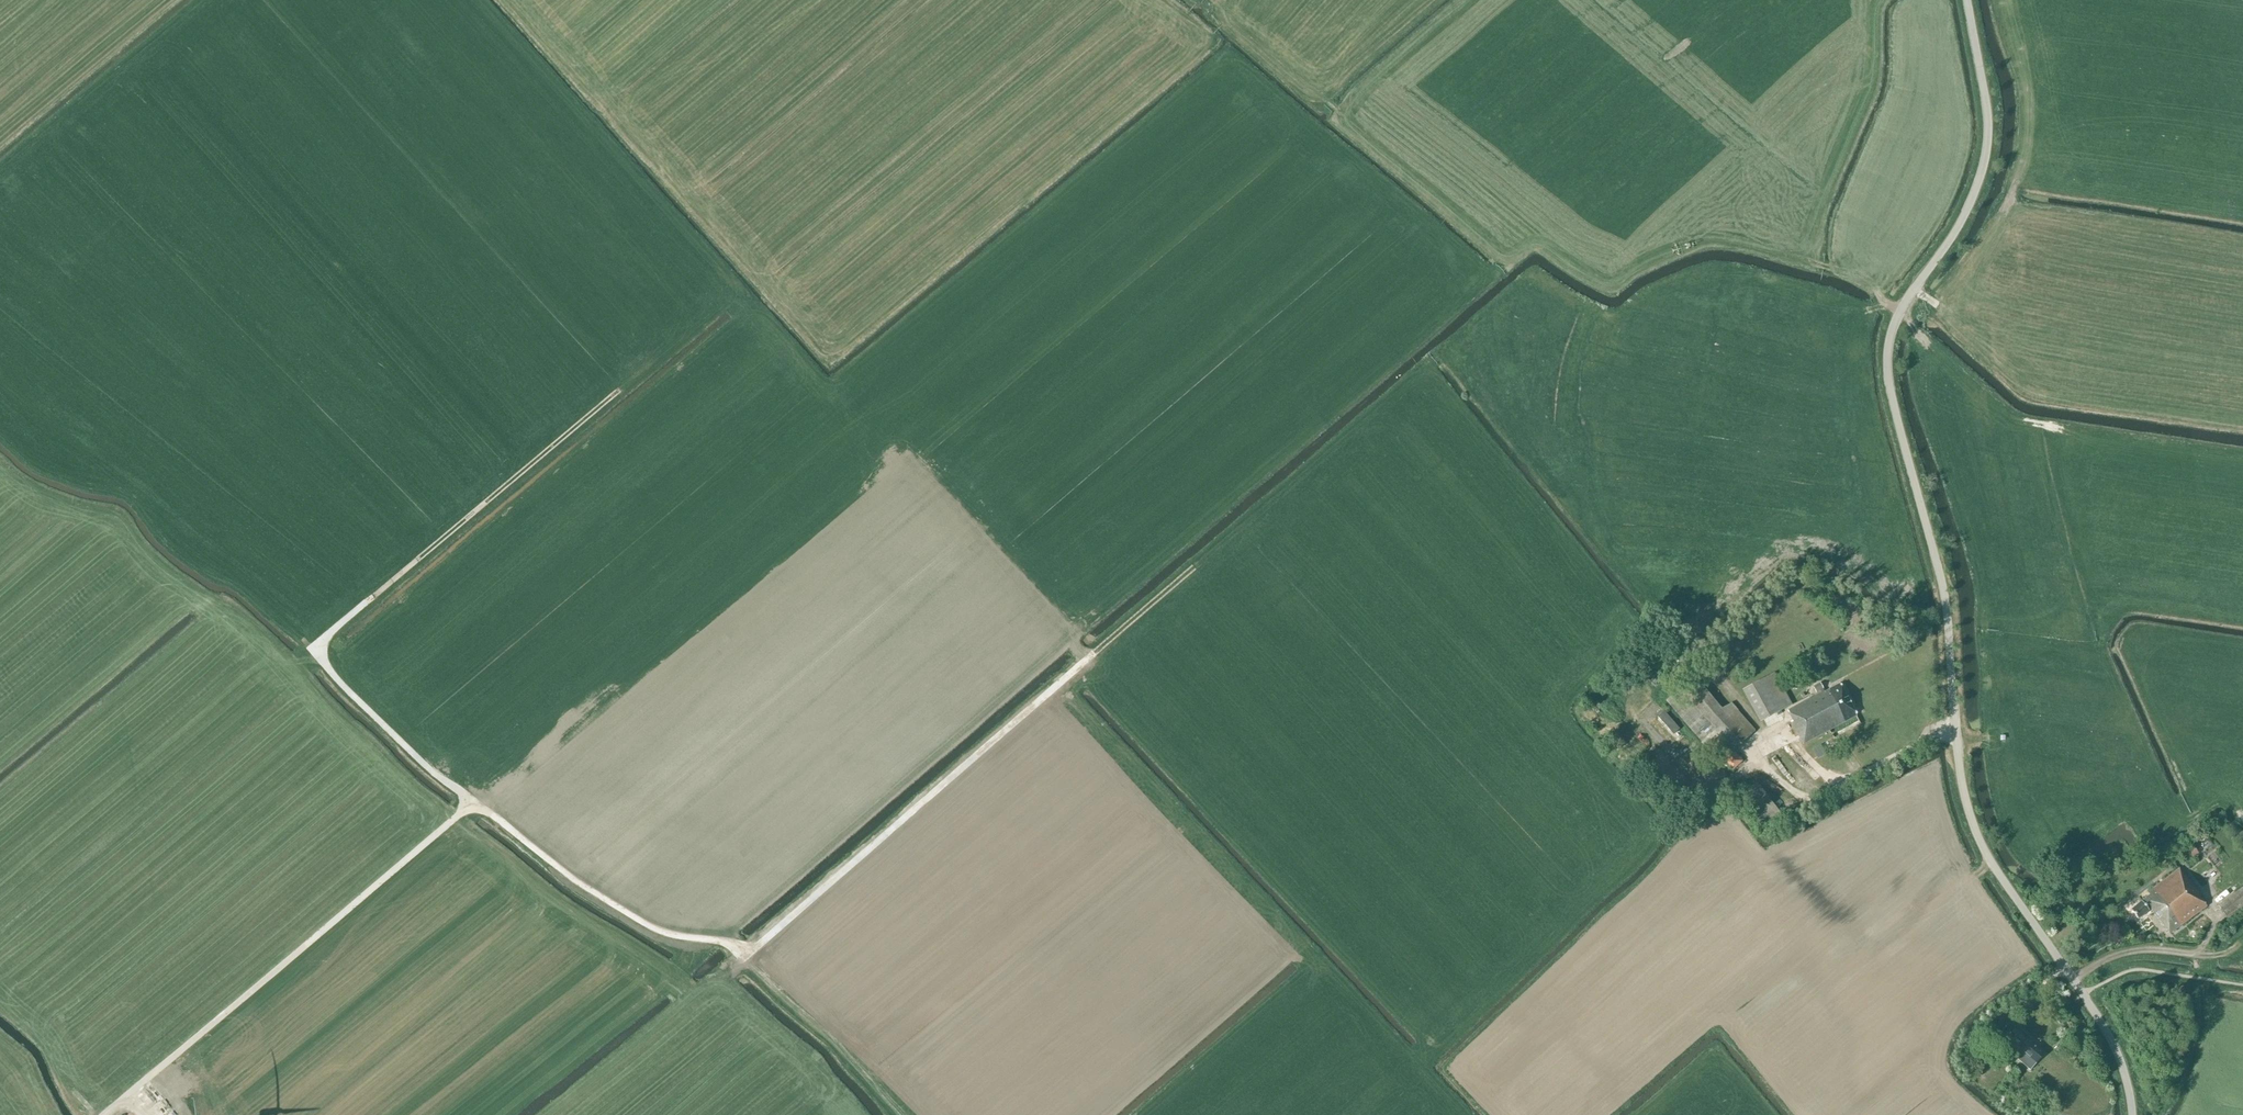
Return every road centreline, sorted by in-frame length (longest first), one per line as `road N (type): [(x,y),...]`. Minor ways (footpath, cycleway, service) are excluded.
road 1 (unclassified): [(2133,1114),(2113,1039),(2007,888),(1964,801),(1951,680),(1955,620),(1885,371),(1900,314),(1976,194),(1990,144),(1964,0)]

